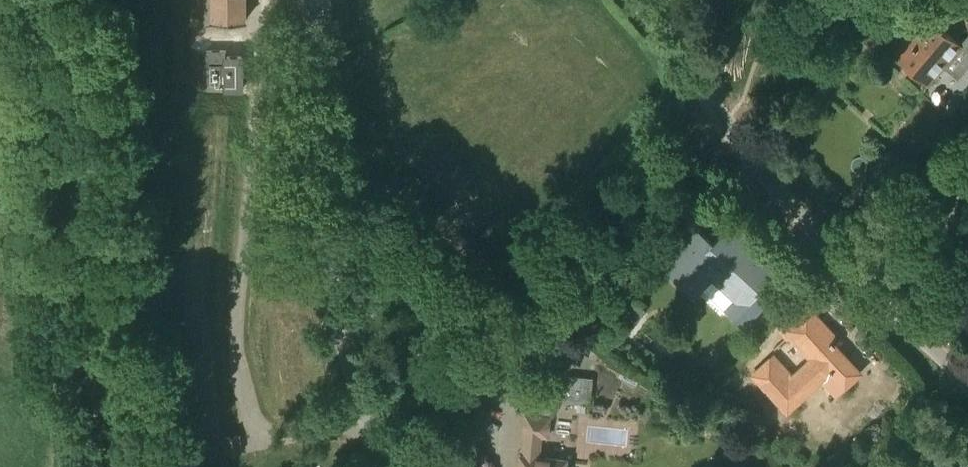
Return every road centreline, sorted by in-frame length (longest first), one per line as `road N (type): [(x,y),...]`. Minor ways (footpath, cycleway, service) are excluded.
road 1 (residential): [(641,0),(784,199),(967,383)]
road 2 (track): [(134,466),(47,0)]
road 3 (residential): [(379,466),(320,219),(314,0)]

